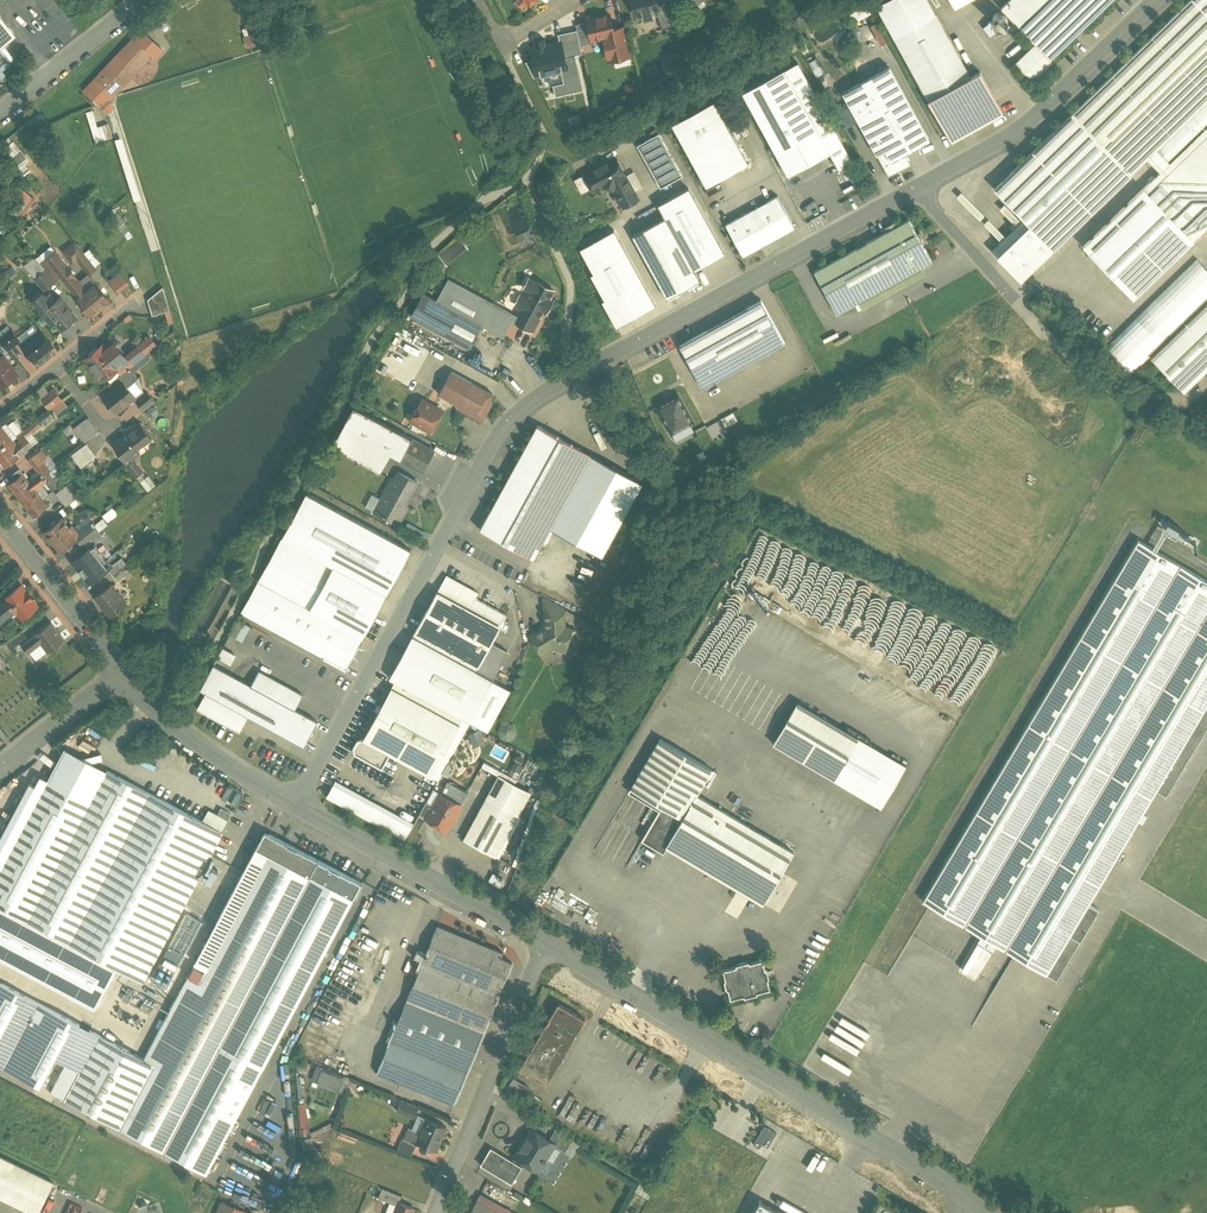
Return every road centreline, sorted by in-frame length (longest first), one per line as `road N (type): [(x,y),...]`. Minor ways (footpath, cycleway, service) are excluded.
road 1 (residential): [(296,802),(511,418),(560,382),(916,189)]
road 2 (residential): [(548,937),(969,1196)]
road 3 (residential): [(916,189),(1015,132),(1150,0)]
road 4 (residential): [(548,937),(433,1212)]
road 5 (residential): [(296,802),(548,937)]
road 6 (residential): [(125,672),(178,728),(296,802)]
road 7 (residential): [(0,516),(125,672)]
road 8 (residential): [(916,189),(1041,327)]
road 9 (residential): [(0,111),(139,1)]
road 10 (residential): [(125,672),(0,763)]
road 11 (residential): [(577,0),(501,45),(478,0)]

